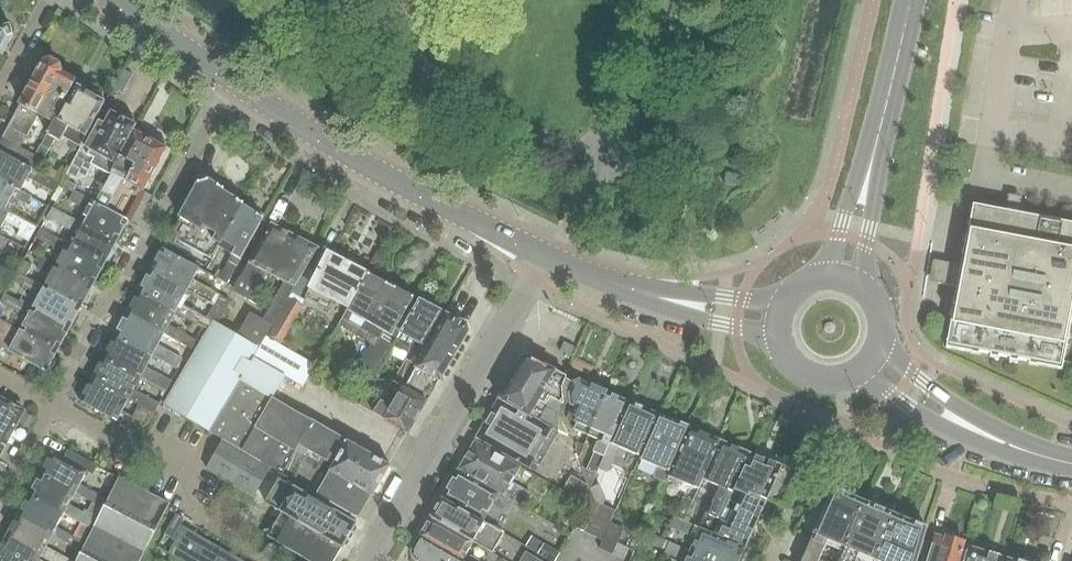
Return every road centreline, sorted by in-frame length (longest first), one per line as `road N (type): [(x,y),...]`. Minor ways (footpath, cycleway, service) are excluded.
road 1 (residential): [(53,404),(235,82)]
road 2 (secondary): [(548,257),(369,167),(235,82)]
road 3 (residential): [(370,559),(548,257)]
road 4 (secondary): [(860,371),(940,425),(1021,449)]
road 5 (secondary): [(1021,449),(880,344)]
road 6 (secondary): [(615,285),(675,313),(778,337)]
road 7 (tertiary): [(883,114),(824,275)]
road 8 (tertiary): [(858,283),(883,114)]
road 9 (secondary): [(784,301),(615,285)]
road 10 (secondary): [(235,82),(114,0)]

